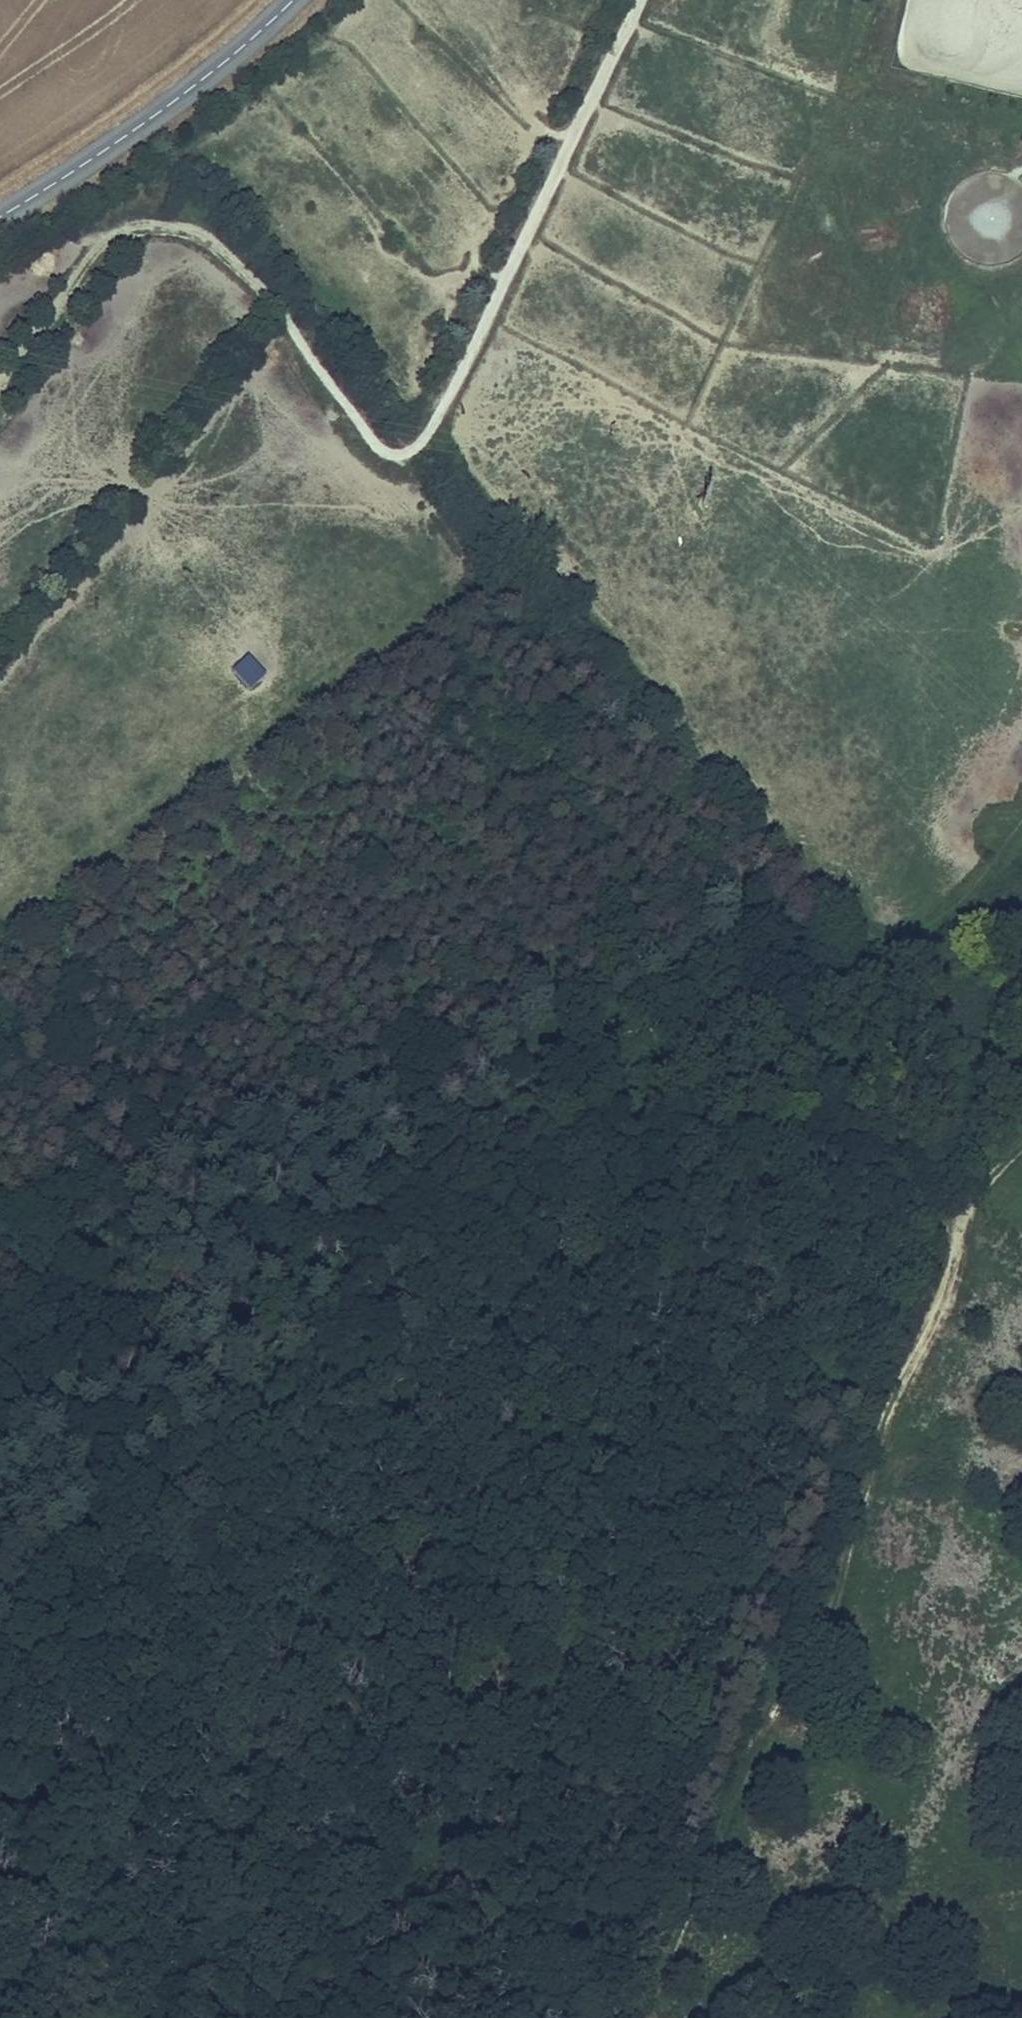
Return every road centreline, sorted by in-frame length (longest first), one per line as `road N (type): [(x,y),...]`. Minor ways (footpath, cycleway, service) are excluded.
road 1 (track): [(637,2017),(970,1191),(1021,1138)]
road 2 (tertiary): [(287,0),(155,111),(0,212)]

